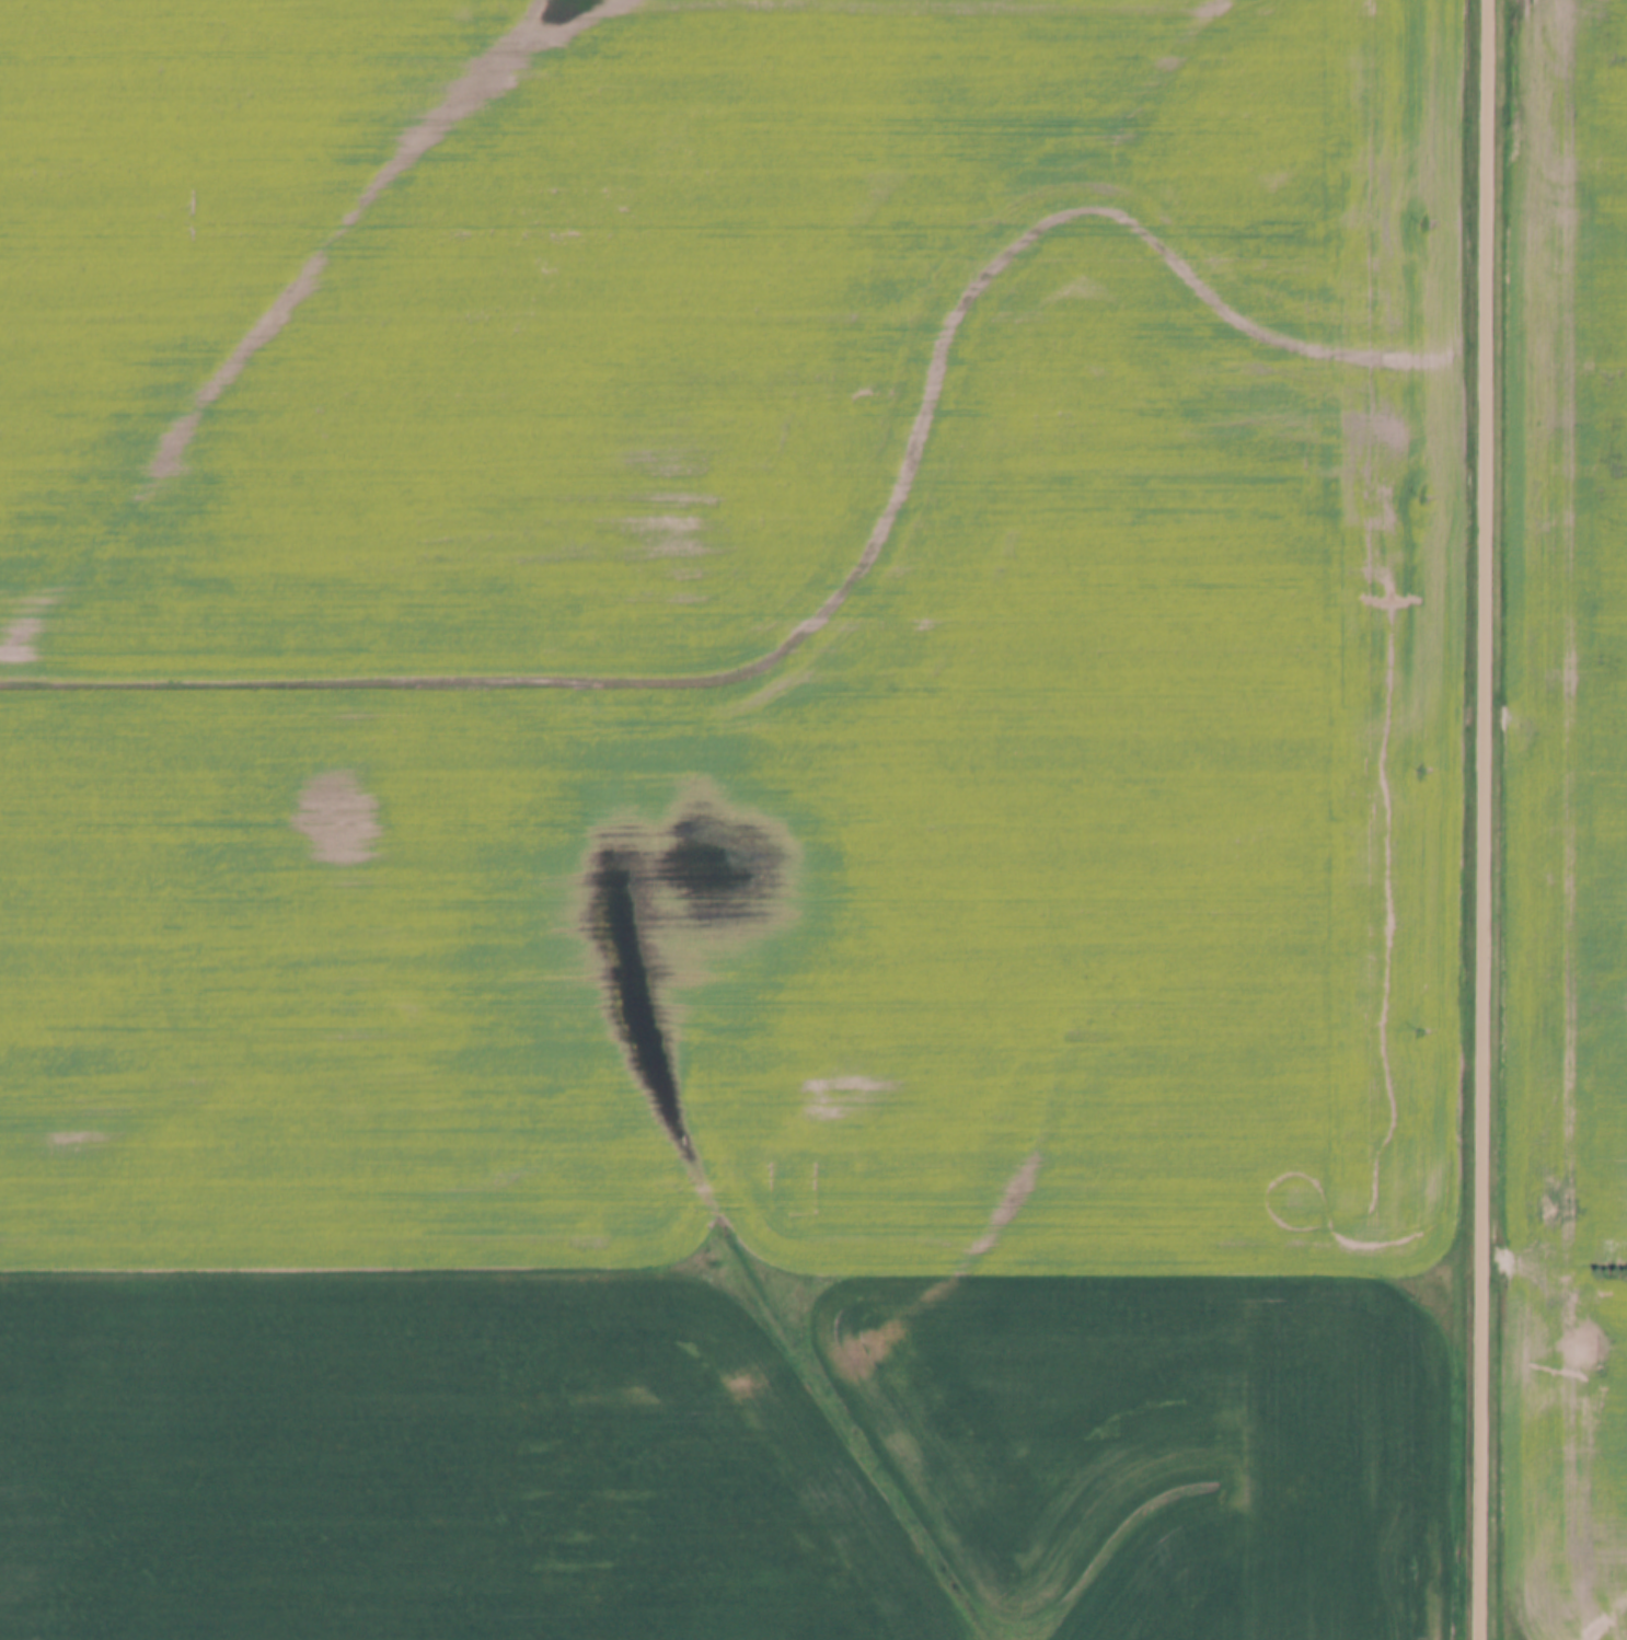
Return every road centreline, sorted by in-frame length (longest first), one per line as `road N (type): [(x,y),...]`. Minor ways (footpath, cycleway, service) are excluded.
road 1 (residential): [(1492,1639),(1500,0)]

